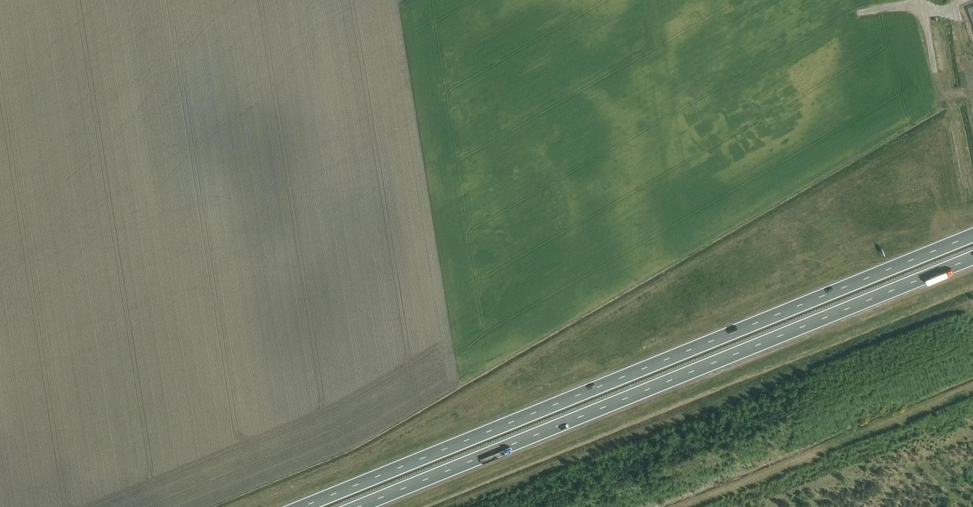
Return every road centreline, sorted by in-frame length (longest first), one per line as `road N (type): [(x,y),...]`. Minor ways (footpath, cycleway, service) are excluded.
road 1 (trunk): [(972,235),(301,506)]
road 2 (trunk): [(360,506),(972,258)]
road 3 (track): [(972,387),(678,506)]
road 4 (track): [(881,506),(900,481),(972,427)]

